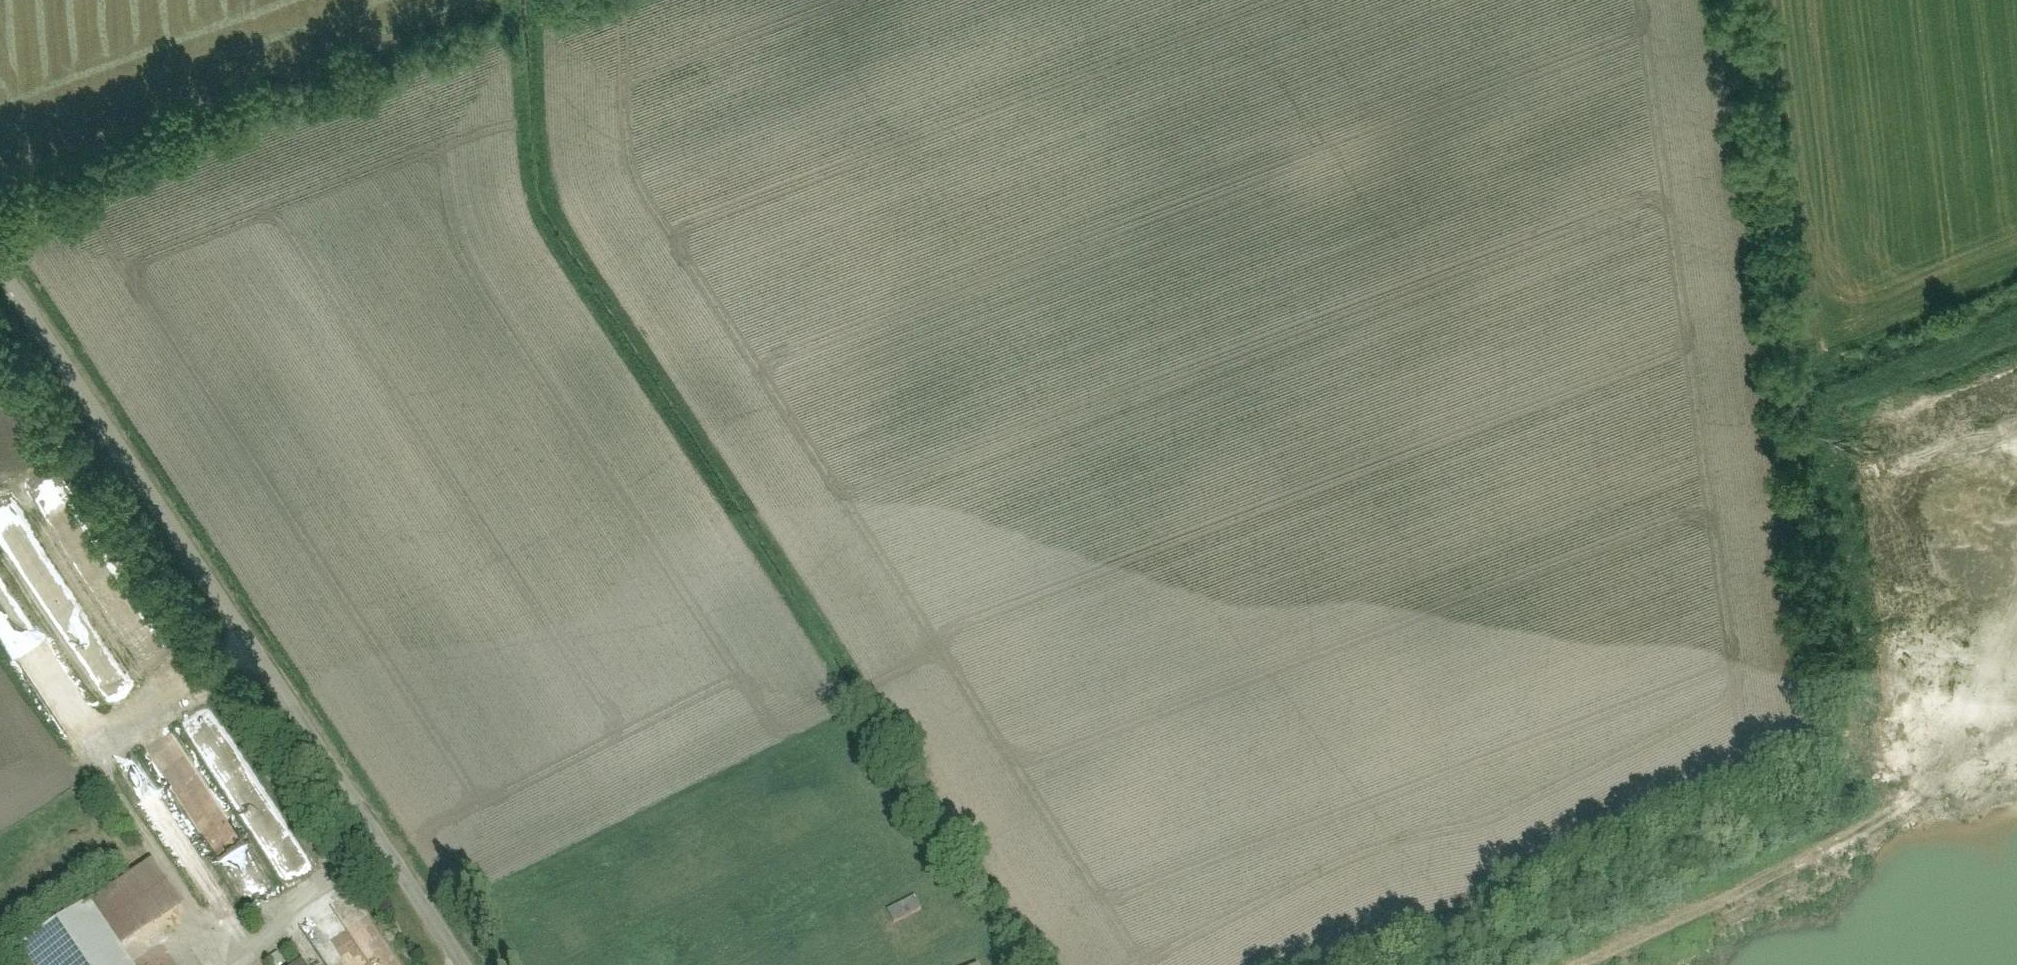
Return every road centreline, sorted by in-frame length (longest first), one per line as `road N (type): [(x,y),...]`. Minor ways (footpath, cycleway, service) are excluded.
road 1 (unclassified): [(462,964),(0,268)]
road 2 (track): [(2016,759),(1605,964)]
road 3 (track): [(1878,829),(1847,585)]

